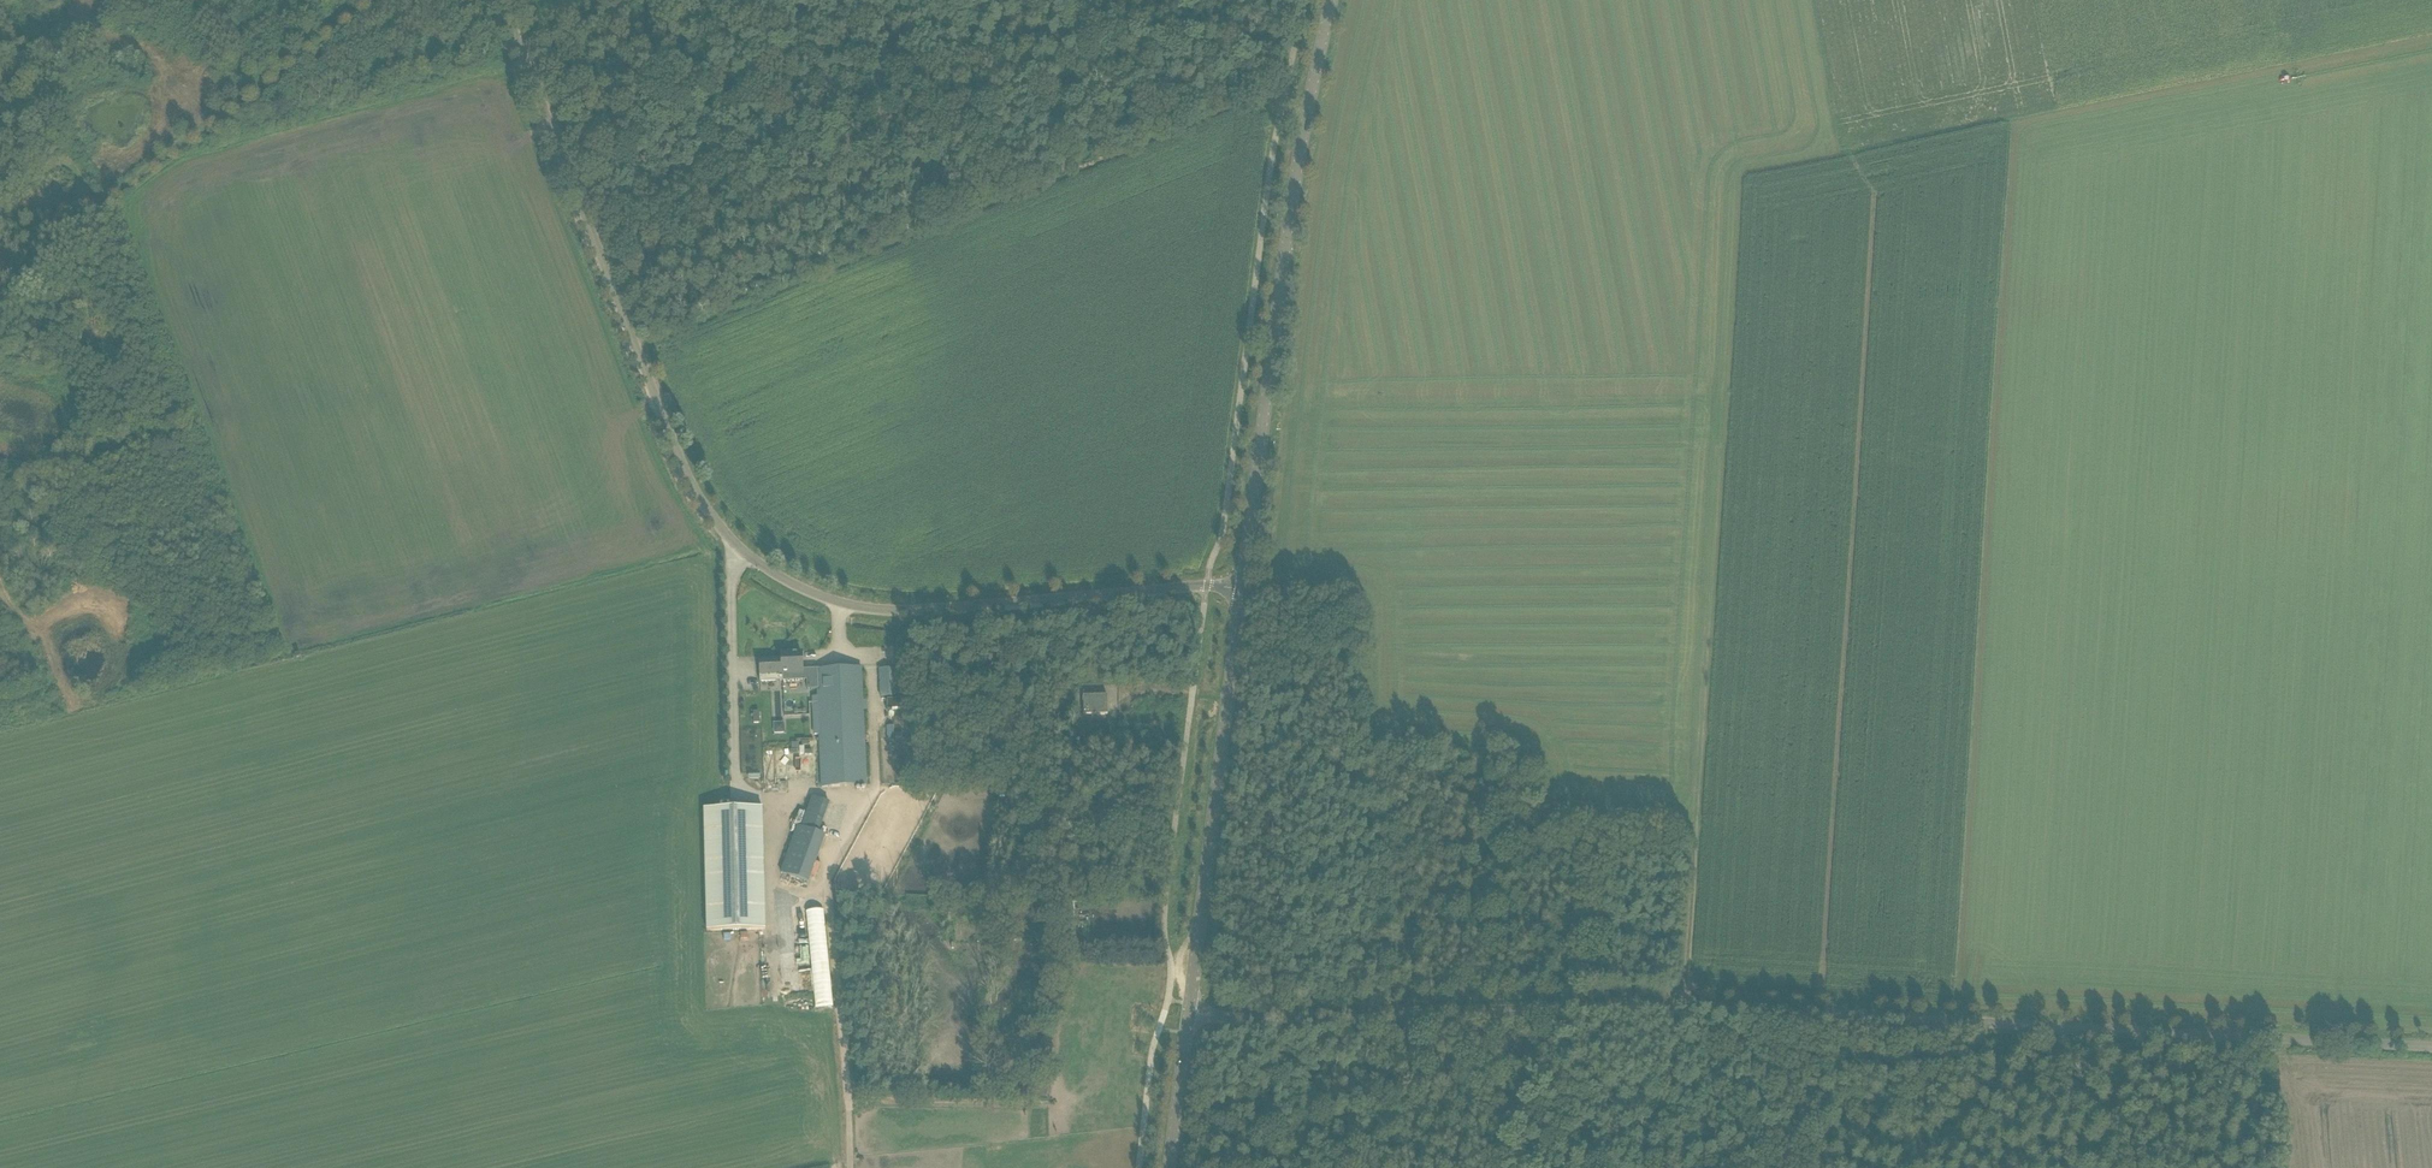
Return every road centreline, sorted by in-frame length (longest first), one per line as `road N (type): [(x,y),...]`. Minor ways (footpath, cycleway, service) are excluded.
road 1 (unclassified): [(1241,591),(1207,586),(915,609),(856,605),(772,570),(723,532),(678,454),(503,0)]
road 2 (unclassified): [(1191,1014),(1845,1015)]
road 3 (tertiary): [(1241,591),(1287,246),(1335,0)]
road 4 (unclassified): [(1948,1020),(2431,1046)]
road 5 (track): [(365,0),(117,196),(0,221)]
road 6 (tertiary): [(1191,1014),(1241,591)]
road 7 (track): [(197,133),(499,57),(476,0)]
road 8 (track): [(0,559),(50,692),(36,713),(0,722)]
road 9 (unclassified): [(1845,1015),(1853,1058),(1939,1063),(1948,1020)]
road 10 (track): [(1684,1012),(1694,844)]
road 11 (tertiary): [(1171,1167),(1191,1014)]

